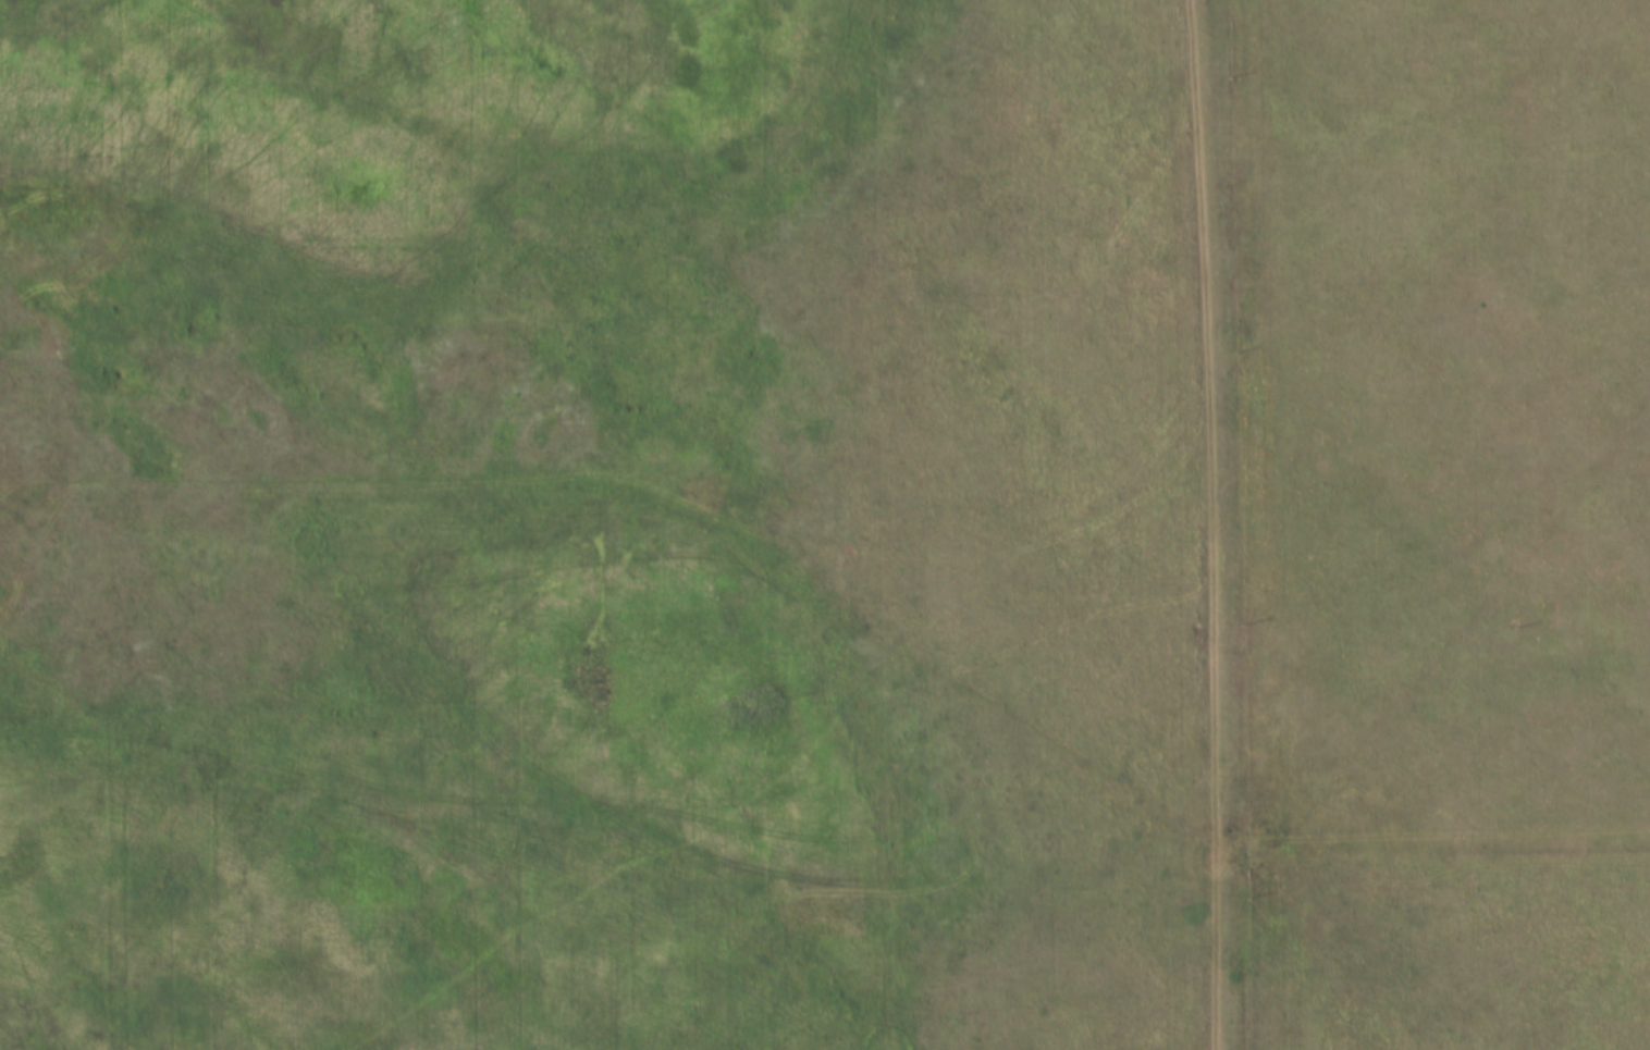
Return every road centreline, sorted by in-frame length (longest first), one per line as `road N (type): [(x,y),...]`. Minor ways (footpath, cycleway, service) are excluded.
road 1 (track): [(1213,1049),(1212,469),(1188,0)]

